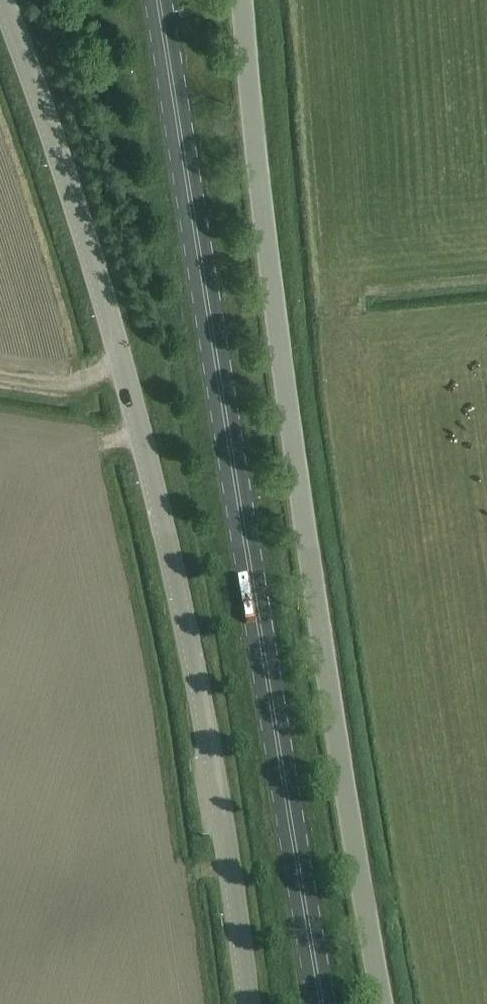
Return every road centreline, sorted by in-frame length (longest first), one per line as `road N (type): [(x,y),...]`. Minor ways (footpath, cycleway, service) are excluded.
road 1 (unclassified): [(249,1003),(162,515),(65,167),(4,0)]
road 2 (primary): [(323,1003),(160,0)]
road 3 (unclassified): [(382,1003),(337,750),(255,167),(242,0)]

